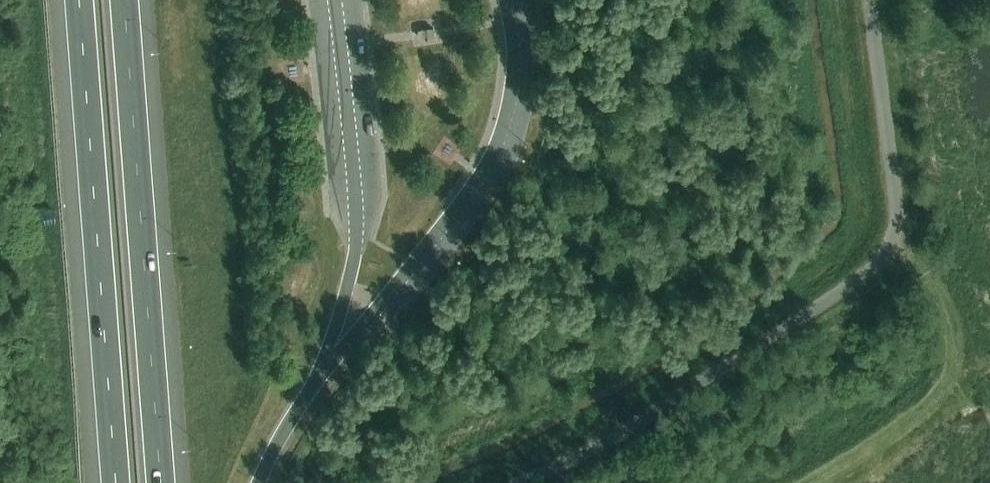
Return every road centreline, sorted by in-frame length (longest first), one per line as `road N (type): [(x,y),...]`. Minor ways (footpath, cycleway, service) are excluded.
road 1 (unclassified): [(871,0),(896,194),(886,252),(647,416)]
road 2 (motorway): [(163,482),(125,0)]
road 3 (motorway): [(79,0),(115,482)]
road 4 (unclassified): [(515,482),(647,416)]

